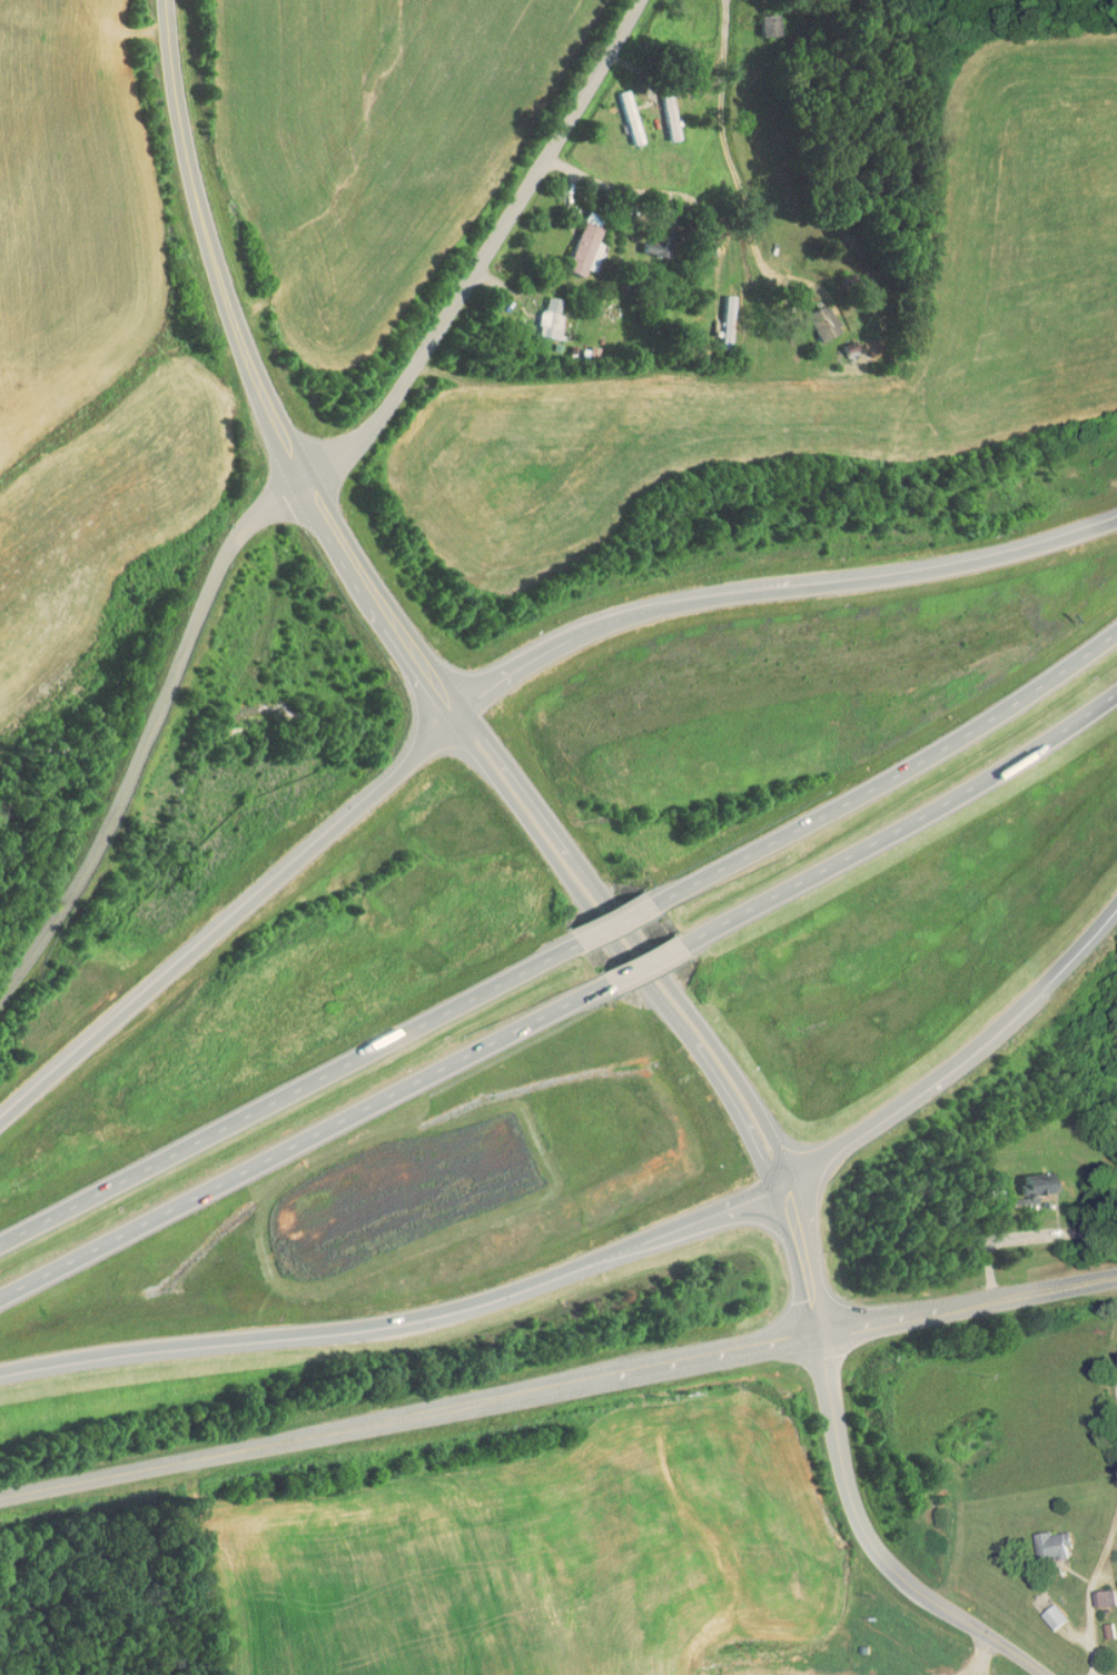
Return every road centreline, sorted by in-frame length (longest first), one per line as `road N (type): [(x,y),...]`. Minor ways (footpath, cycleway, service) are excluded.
road 1 (tertiary): [(822,1338),(784,1193),(714,1064),(348,565),(261,416),(188,212),(159,66),(155,0)]
road 2 (motorway): [(1116,524),(982,567),(623,622),(544,661),(459,720),(0,1131)]
road 3 (motorway): [(0,1384),(481,1312),(784,1193),(957,1070),(1048,992),(1116,918)]
road 4 (residential): [(822,1338),(0,1485)]
road 5 (motorway): [(0,1323),(610,989)]
road 6 (motorway): [(581,949),(0,1244)]
road 7 (residential): [(0,1006),(63,918),(218,573),(248,527),(303,485)]
road 8 (residential): [(303,485),(367,437),(606,69),(640,0)]
road 9 (motorway): [(1116,636),(960,745),(653,910)]
road 10 (motorway): [(685,950),(1011,772),(1116,697)]
road 11 (residential): [(1047,1674),(917,1592),(871,1539),(822,1338)]
road 12 (tertiary): [(1116,1281),(822,1338)]

